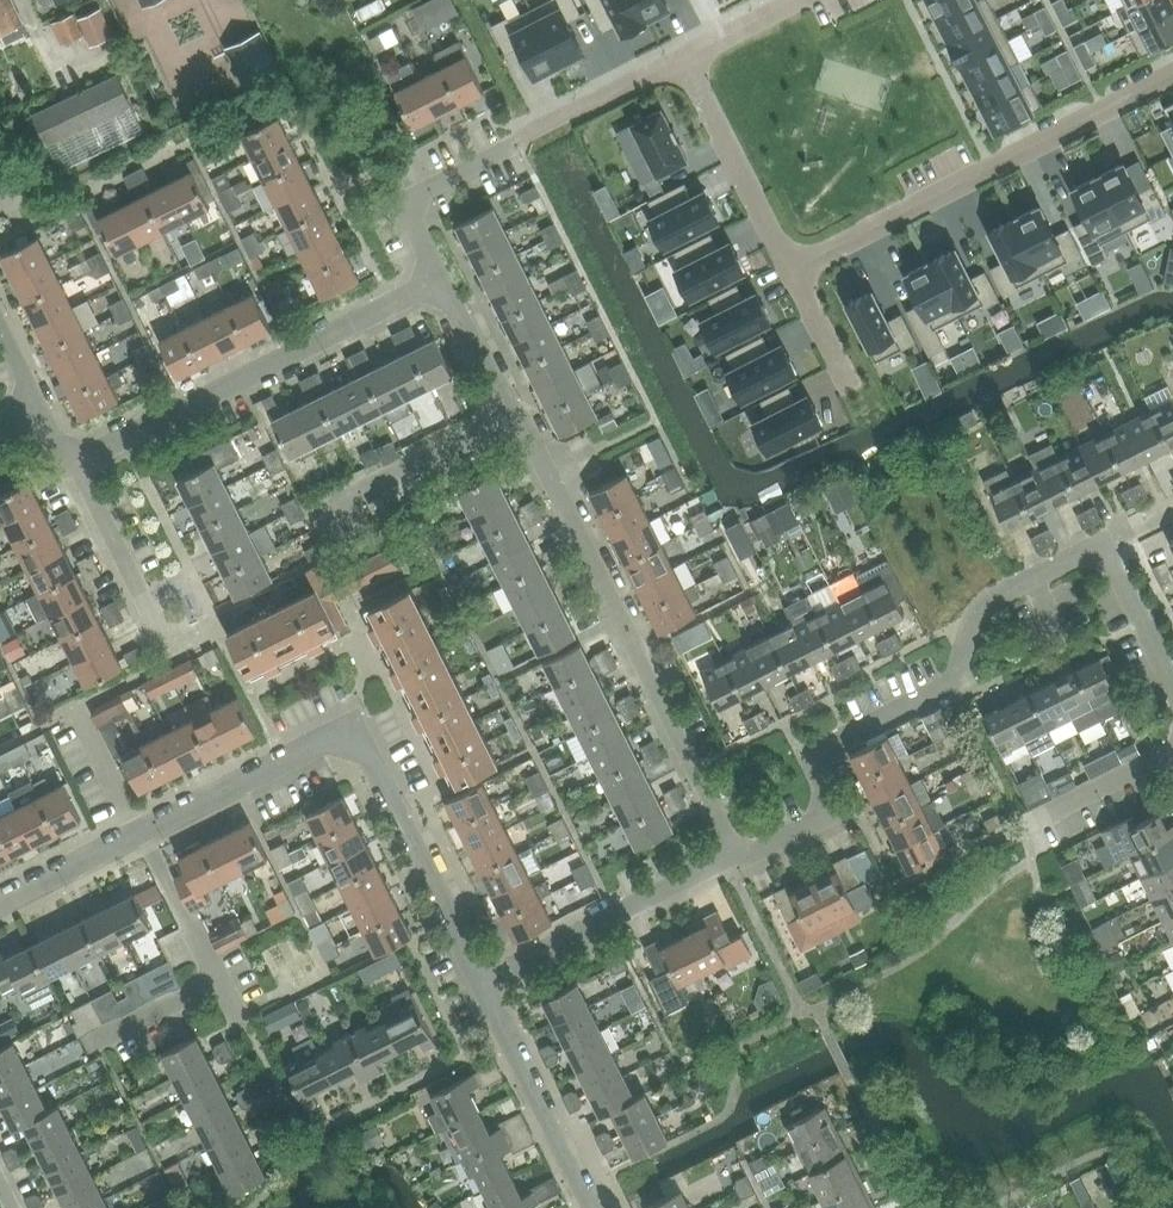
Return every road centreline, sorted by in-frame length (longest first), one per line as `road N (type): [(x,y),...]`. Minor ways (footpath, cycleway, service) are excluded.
road 1 (residential): [(1172,686),(1112,565),(1085,551),(979,612),(953,681),(820,751),(815,770),(826,805),(819,818),(748,855),(735,852)]
road 2 (residential): [(482,981),(357,742),(322,739),(142,831)]
road 3 (residential): [(735,852),(525,429),(509,420)]
road 4 (residential): [(790,269),(1172,76)]
road 5 (residential): [(76,460),(440,281)]
road 6 (residential): [(735,852),(482,981)]
road 7 (residential): [(596,1207),(482,981)]
road 8 (residential): [(685,58),(790,269)]
road 9 (residential): [(440,281),(410,222),(410,204),(422,190),(525,135)]
road 10 (residential): [(239,1017),(142,831)]
road 11 (residential): [(161,633),(76,460)]
road 12 (residential): [(348,499),(509,420)]
road 13 (residential): [(685,58),(525,135)]
road 14 (residential): [(142,831),(0,902)]
road 15 (residential): [(509,420),(440,281)]
road 16 (residential): [(790,269),(849,388)]
road 17 (residential): [(798,0),(685,58)]

